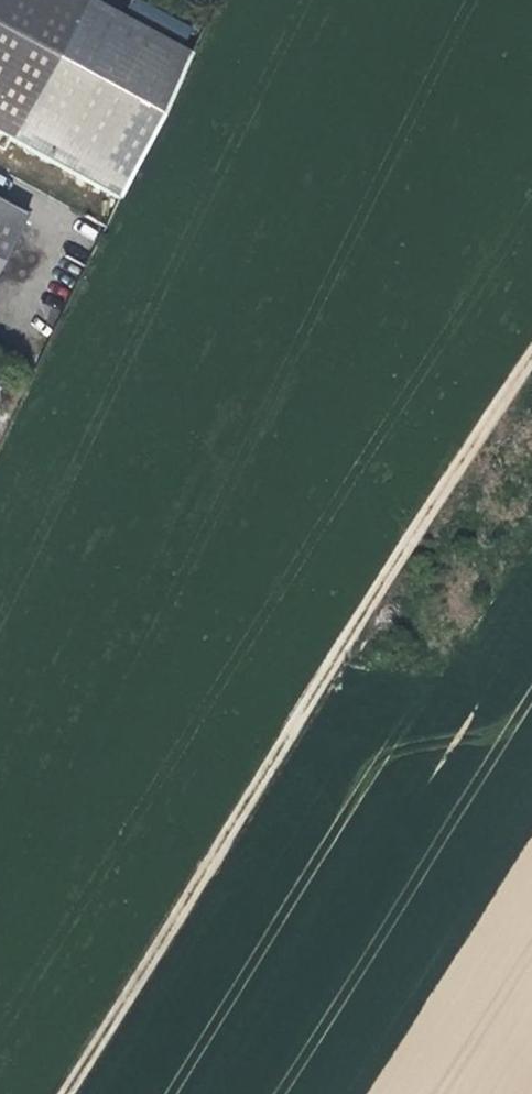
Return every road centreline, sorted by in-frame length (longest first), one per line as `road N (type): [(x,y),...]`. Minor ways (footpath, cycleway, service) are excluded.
road 1 (track): [(68,1093),(332,656),(531,354)]

